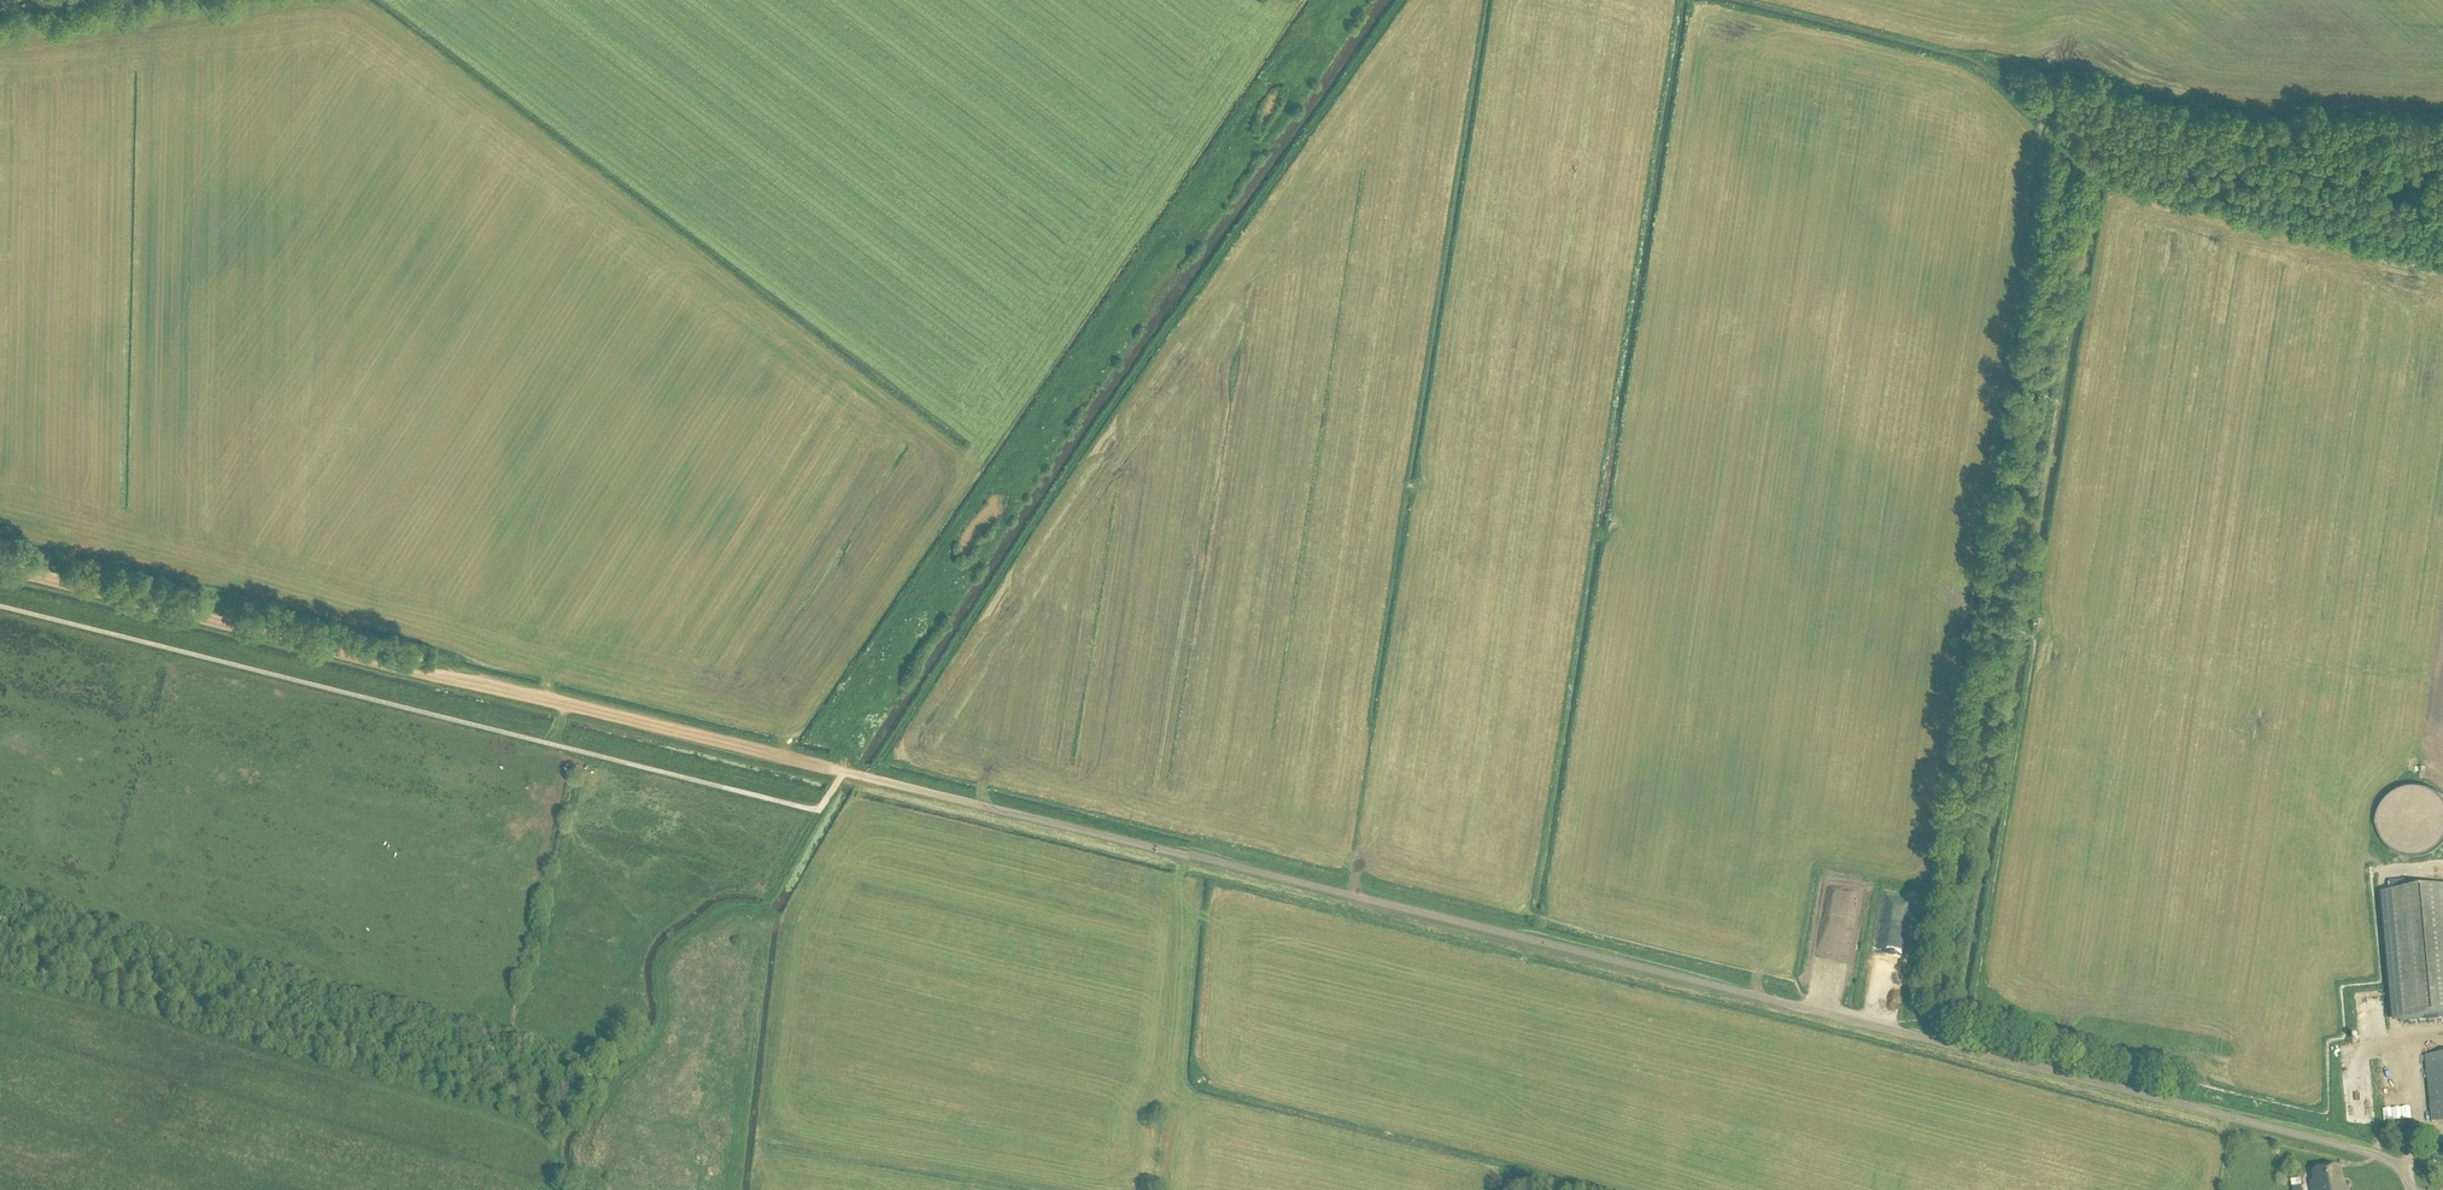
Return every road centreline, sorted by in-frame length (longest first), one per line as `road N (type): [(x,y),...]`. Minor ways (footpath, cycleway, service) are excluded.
road 1 (unclassified): [(2410,1189),(2403,1173),(2373,1155),(844,769)]
road 2 (track): [(1402,0),(867,775)]
road 3 (track): [(0,565),(844,769)]

